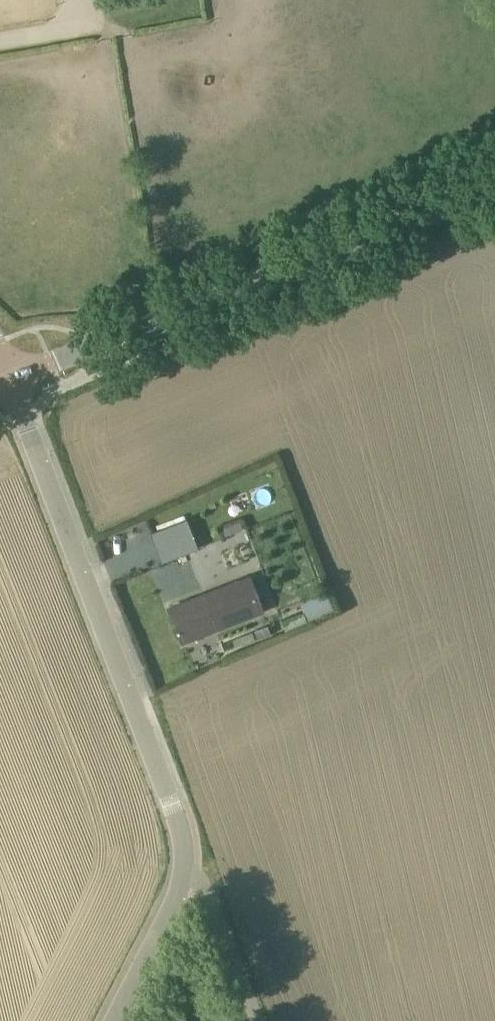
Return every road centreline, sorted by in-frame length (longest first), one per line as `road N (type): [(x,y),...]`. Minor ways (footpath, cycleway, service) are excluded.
road 1 (tertiary): [(11,379),(494,182)]
road 2 (unclassified): [(191,847),(11,379)]
road 3 (residential): [(109,1020),(191,847)]

